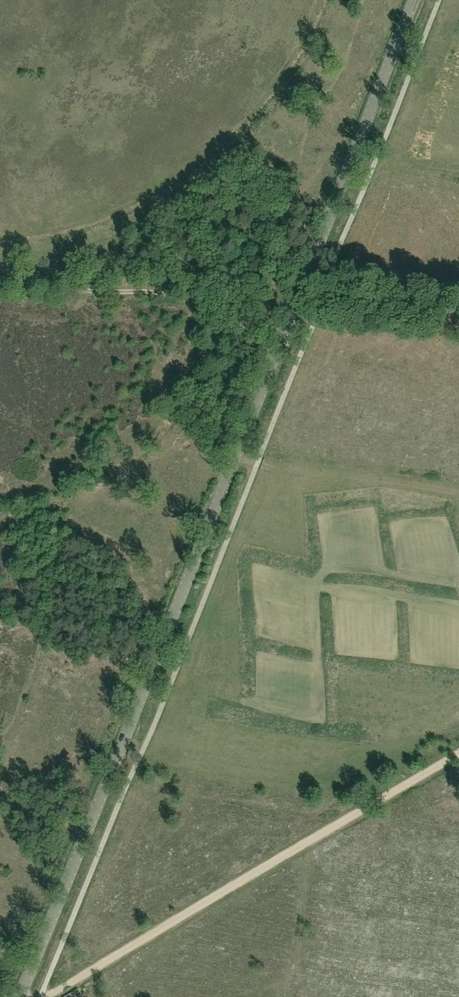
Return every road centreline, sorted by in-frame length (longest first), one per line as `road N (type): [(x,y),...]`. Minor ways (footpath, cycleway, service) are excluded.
road 1 (tertiary): [(19,996),(414,0)]
road 2 (track): [(458,754),(47,996)]
road 3 (track): [(0,278),(164,295),(253,331)]
road 4 (track): [(458,318),(299,292)]

